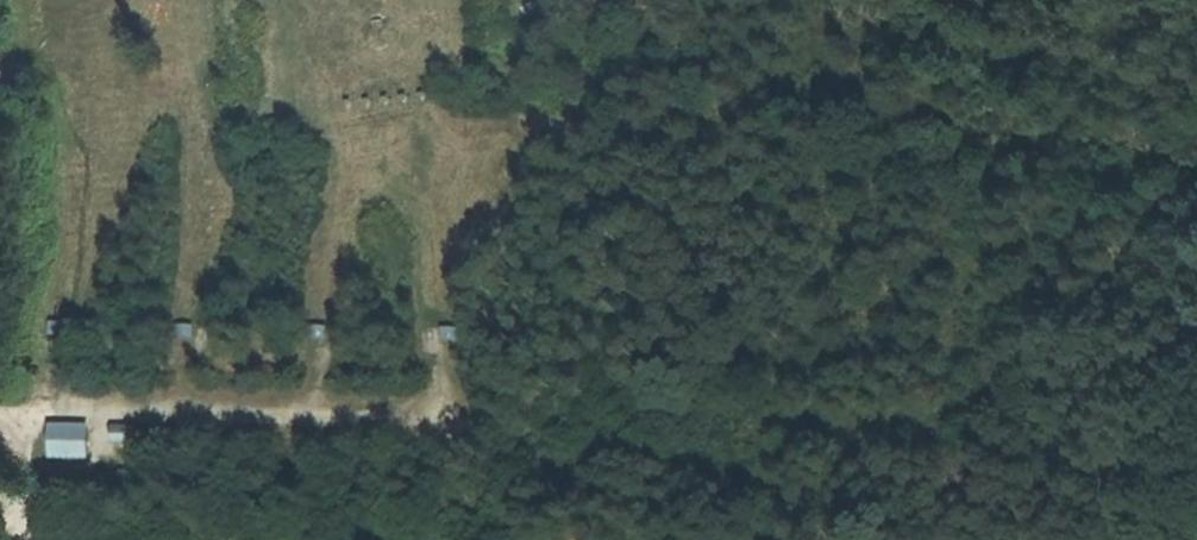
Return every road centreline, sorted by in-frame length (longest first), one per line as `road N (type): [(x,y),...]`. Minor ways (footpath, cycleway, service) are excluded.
road 1 (track): [(1001,0),(992,539)]
road 2 (track): [(444,405),(413,424),(42,408),(15,424),(0,420)]

